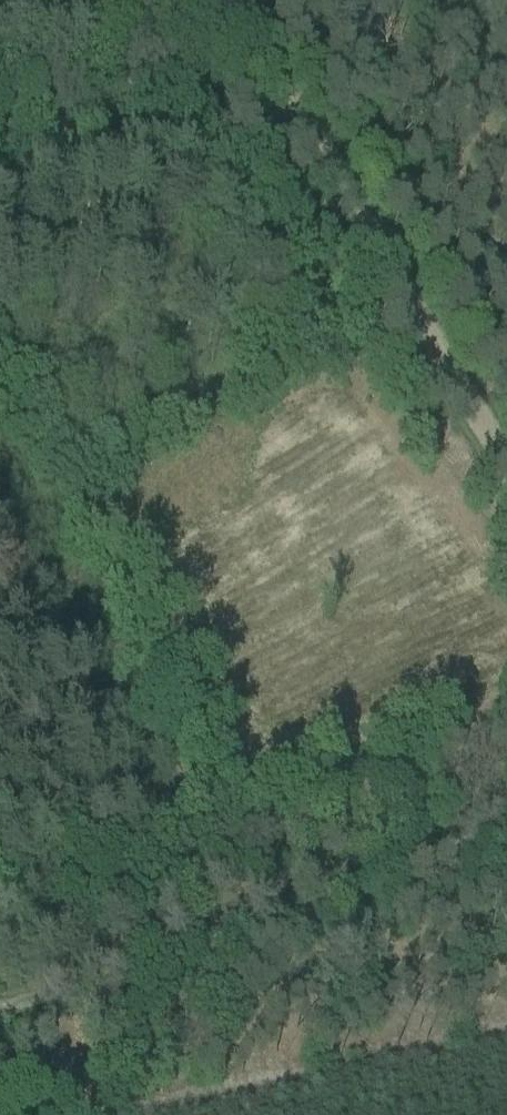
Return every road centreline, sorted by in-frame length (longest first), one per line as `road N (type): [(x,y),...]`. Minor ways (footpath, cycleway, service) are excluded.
road 1 (track): [(506,467),(239,0)]
road 2 (track): [(3,1011),(506,831)]

